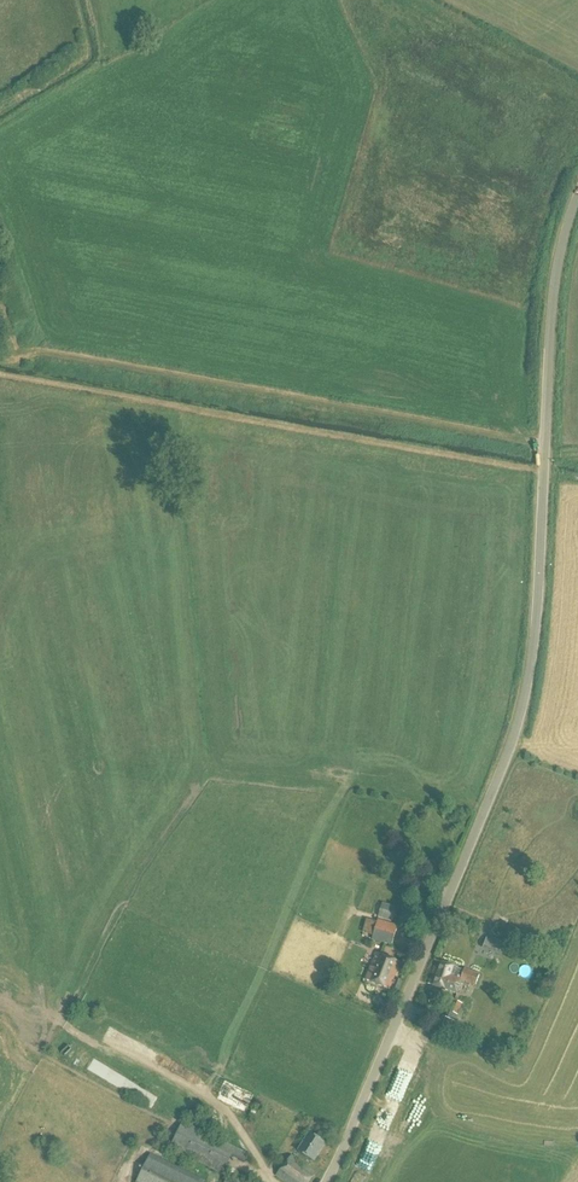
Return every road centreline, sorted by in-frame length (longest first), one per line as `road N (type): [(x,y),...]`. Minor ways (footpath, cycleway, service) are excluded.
road 1 (unclassified): [(329,1181),(525,713),(539,627),(554,302),(577,217)]

